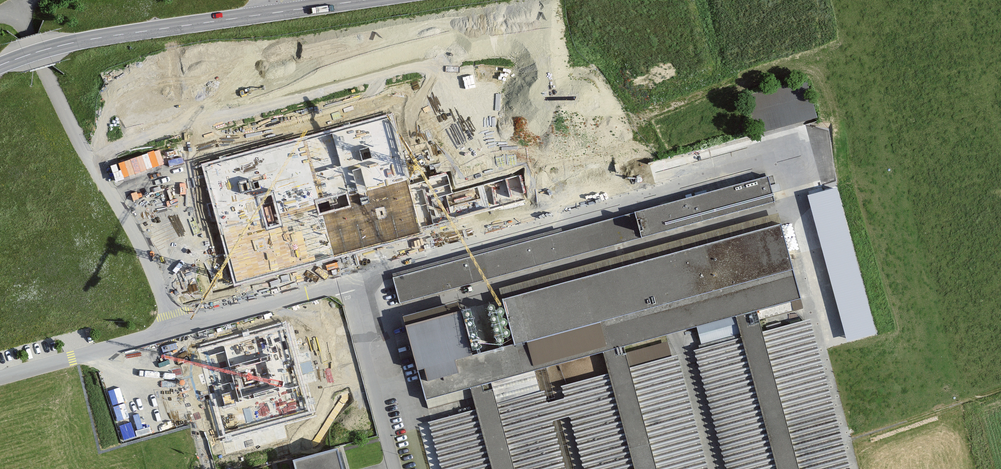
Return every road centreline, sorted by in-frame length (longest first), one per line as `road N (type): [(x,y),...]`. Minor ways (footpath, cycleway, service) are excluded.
road 1 (unclassified): [(397,468),(345,280),(173,330)]
road 2 (unclassified): [(173,330),(142,243),(75,135),(14,4)]
road 3 (primary): [(0,65),(93,39),(355,0)]
road 4 (unclassified): [(173,330),(0,377)]

